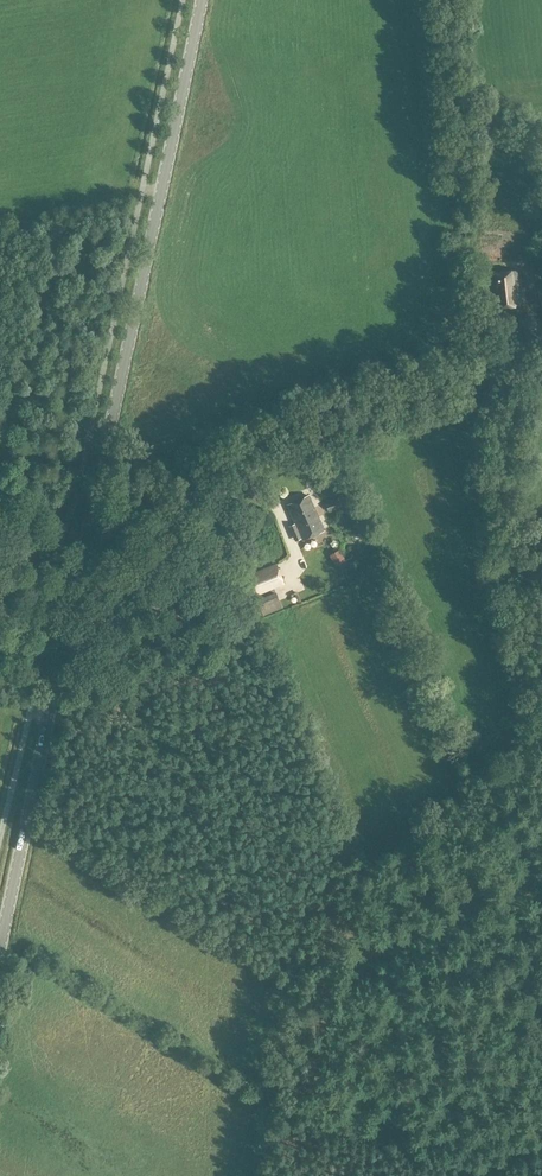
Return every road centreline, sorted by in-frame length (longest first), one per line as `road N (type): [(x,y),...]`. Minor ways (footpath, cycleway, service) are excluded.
road 1 (tertiary): [(0,948),(201,0)]
road 2 (track): [(541,333),(227,489),(58,666),(0,642)]
road 3 (track): [(290,1109),(336,1129),(453,1157),(541,1141)]

